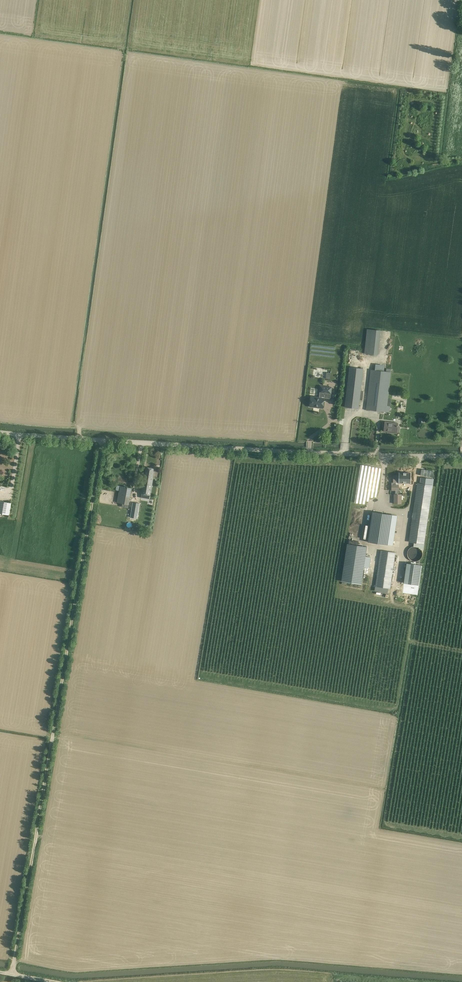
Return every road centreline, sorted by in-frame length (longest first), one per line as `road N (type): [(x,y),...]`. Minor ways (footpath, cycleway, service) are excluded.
road 1 (tertiary): [(461,456),(0,432)]
road 2 (track): [(395,579),(391,601),(414,612),(399,694)]

